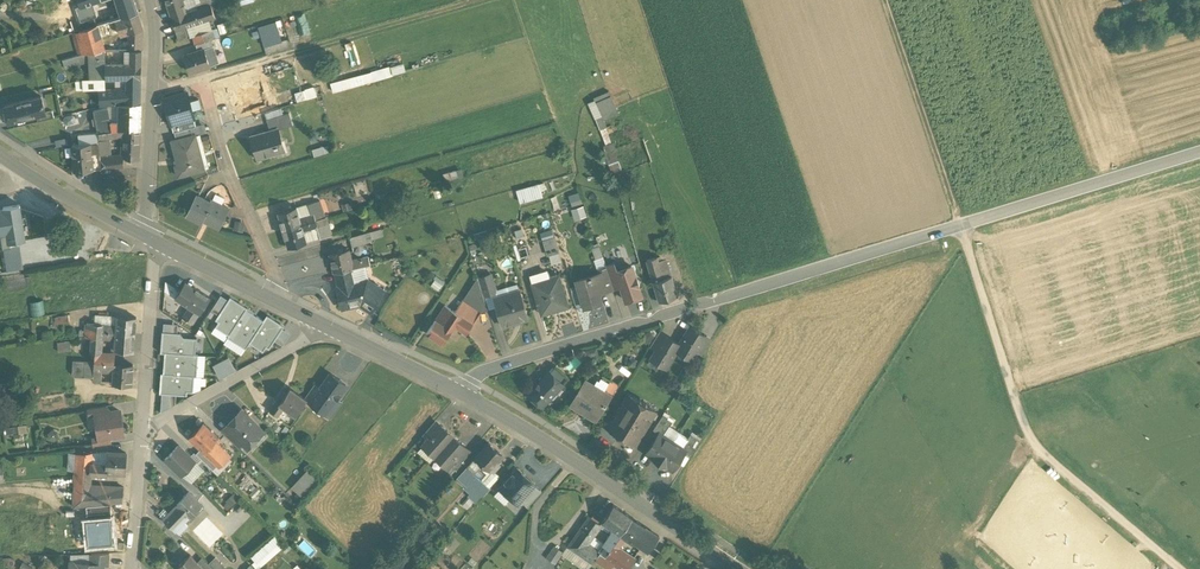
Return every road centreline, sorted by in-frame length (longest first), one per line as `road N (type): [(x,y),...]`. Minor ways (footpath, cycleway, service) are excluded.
road 1 (unclassified): [(464,394),(484,372),(1199,152)]
road 2 (track): [(1031,442),(882,0)]
road 3 (tertiary): [(735,568),(464,394)]
road 4 (track): [(482,0),(201,79)]
road 5 (residential): [(271,299),(279,278),(227,170),(201,79),(153,89)]
road 6 (residential): [(323,325),(148,433)]
road 7 (track): [(1179,568),(1031,442)]
road 8 (residential): [(163,246),(155,259),(148,433)]
road 9 (tertiary): [(464,394),(323,325)]
road 10 (residential): [(140,234),(153,89)]
road 11 (tertiary): [(140,234),(20,169)]
road 12 (residential): [(148,433),(138,568)]
road 13 (tertiary): [(271,299),(163,246)]

